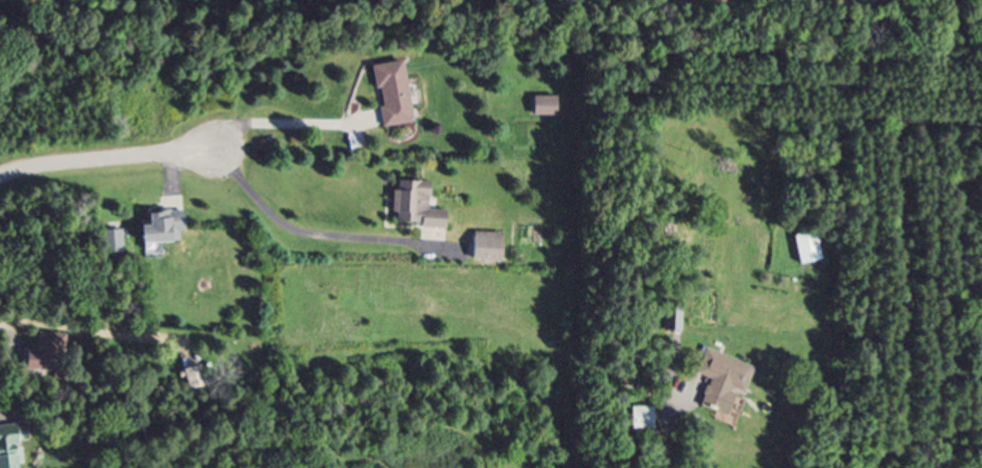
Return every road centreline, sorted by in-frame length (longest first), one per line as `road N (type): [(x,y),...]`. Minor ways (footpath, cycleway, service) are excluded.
road 1 (residential): [(0,176),(209,146)]

